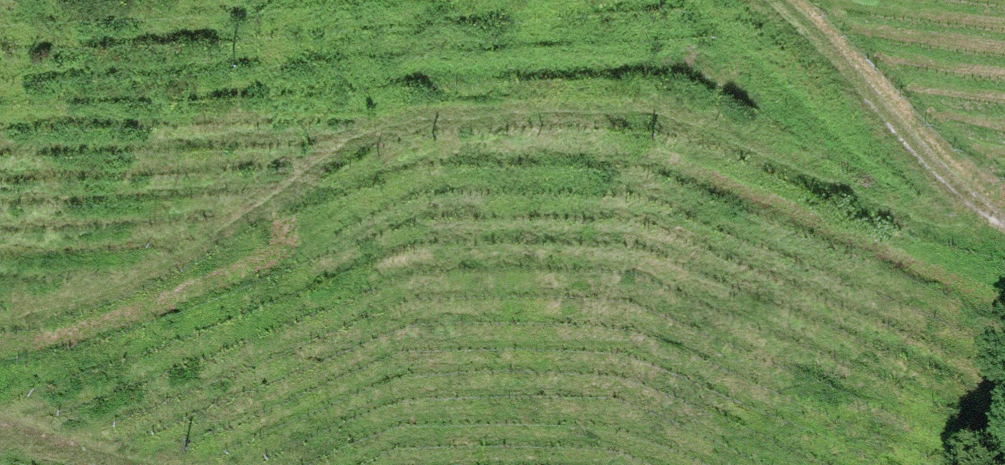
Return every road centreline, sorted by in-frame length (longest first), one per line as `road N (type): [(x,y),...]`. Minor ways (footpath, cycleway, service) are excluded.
road 1 (track): [(0,310),(123,282),(313,165),(416,120),(600,113),(688,120),(870,205),(989,215)]
road 2 (track): [(1004,228),(912,155),(766,0)]

